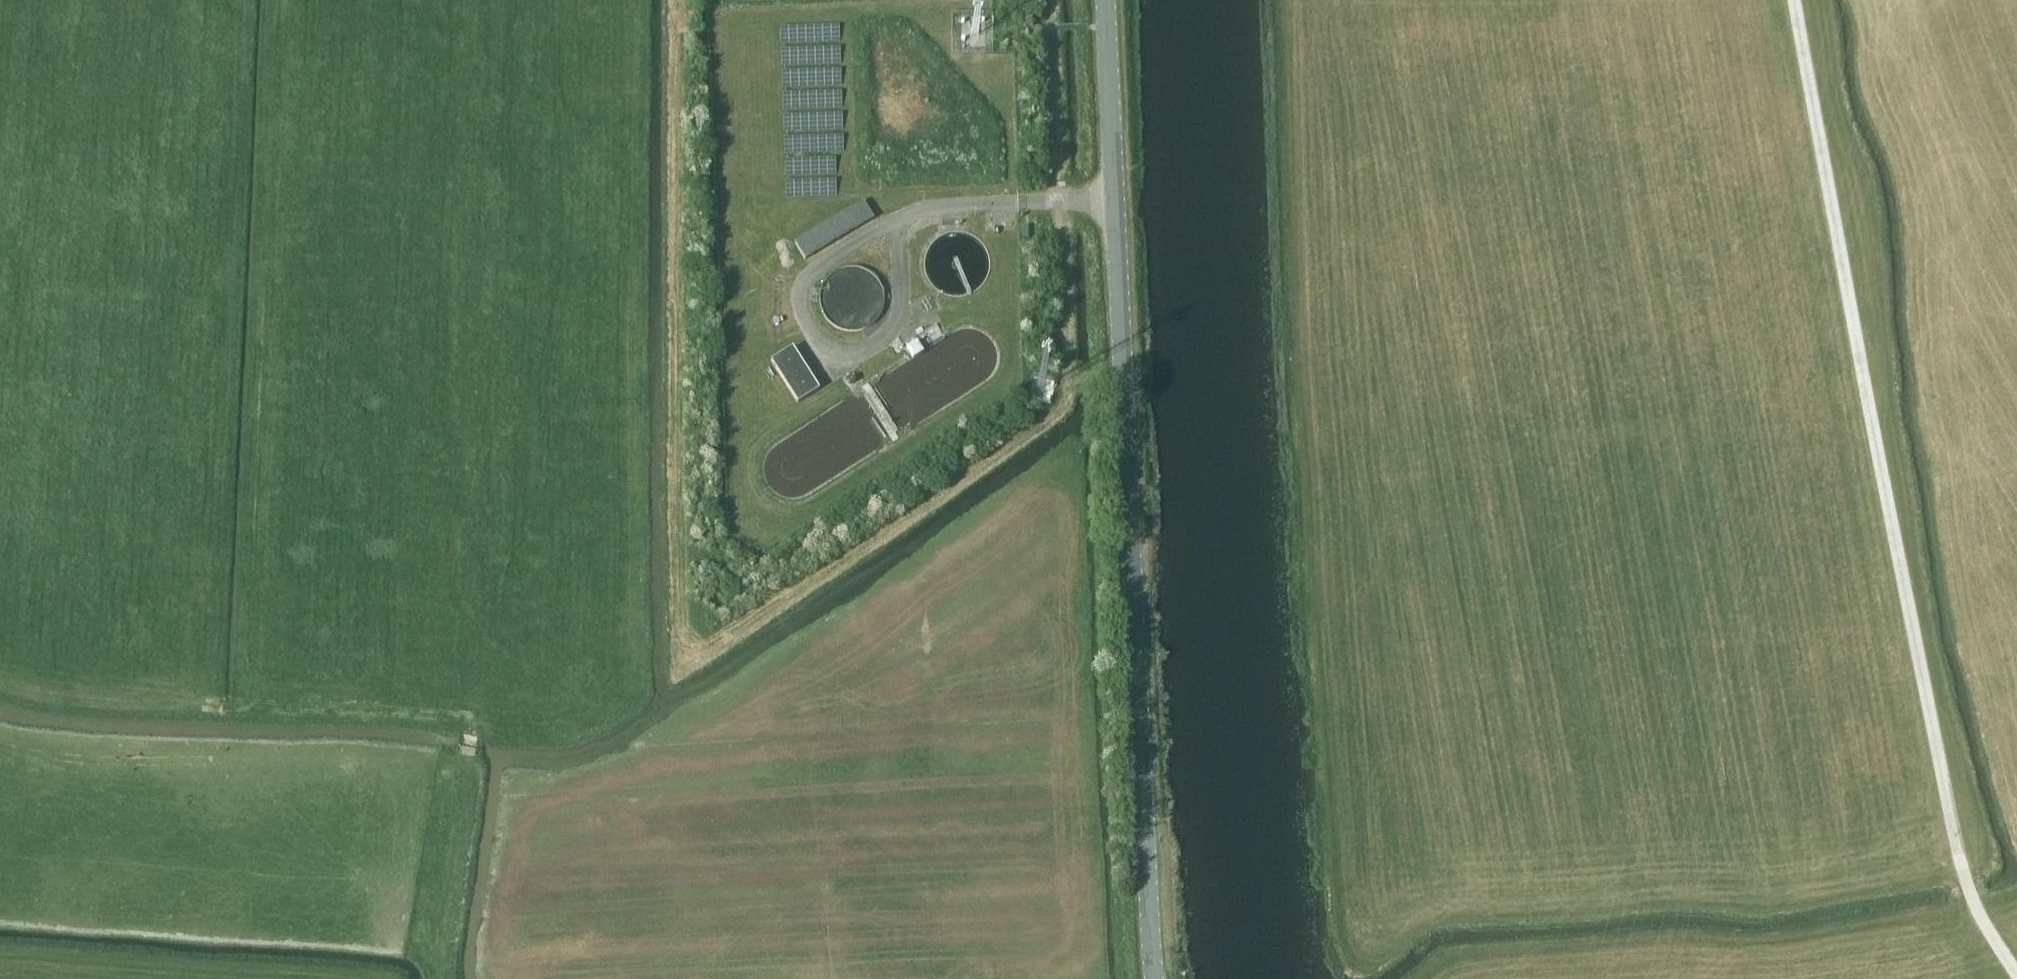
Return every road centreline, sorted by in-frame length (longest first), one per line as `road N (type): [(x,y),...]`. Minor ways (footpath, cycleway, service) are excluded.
road 1 (track): [(1797,0),(1962,890),(2016,976)]
road 2 (tertiary): [(1152,978),(1105,0)]

